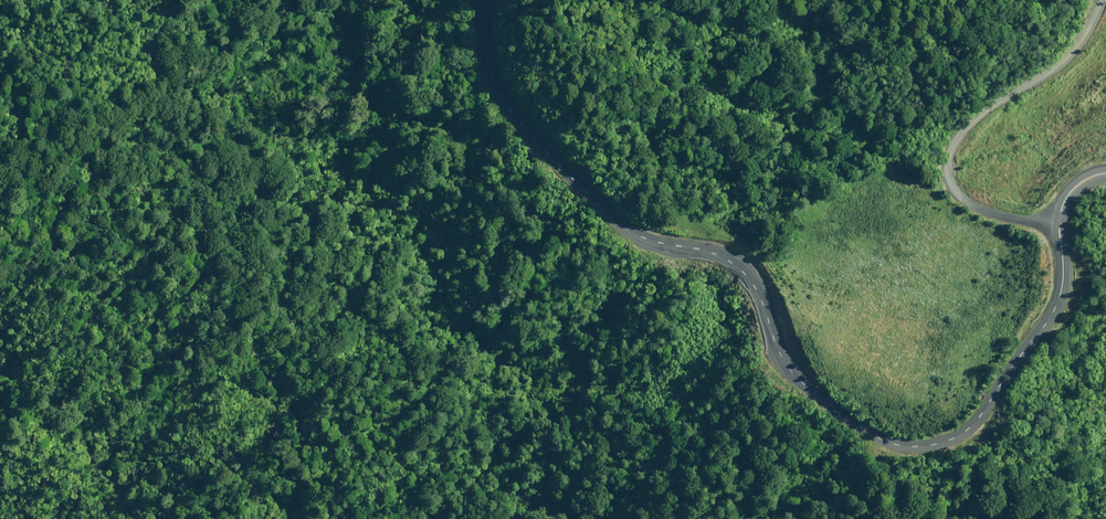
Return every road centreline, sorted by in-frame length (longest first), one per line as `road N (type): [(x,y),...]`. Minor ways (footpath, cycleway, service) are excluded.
road 1 (unclassified): [(1060,223),(1060,298),(980,418),(952,439),(894,443),(866,432),(792,370),(755,286),(736,265),(630,230),(523,125),(494,75),(481,0)]
road 2 (unclassified): [(1060,223),(974,204),(954,182),(952,155),(977,120),(1067,58),(1104,0)]

